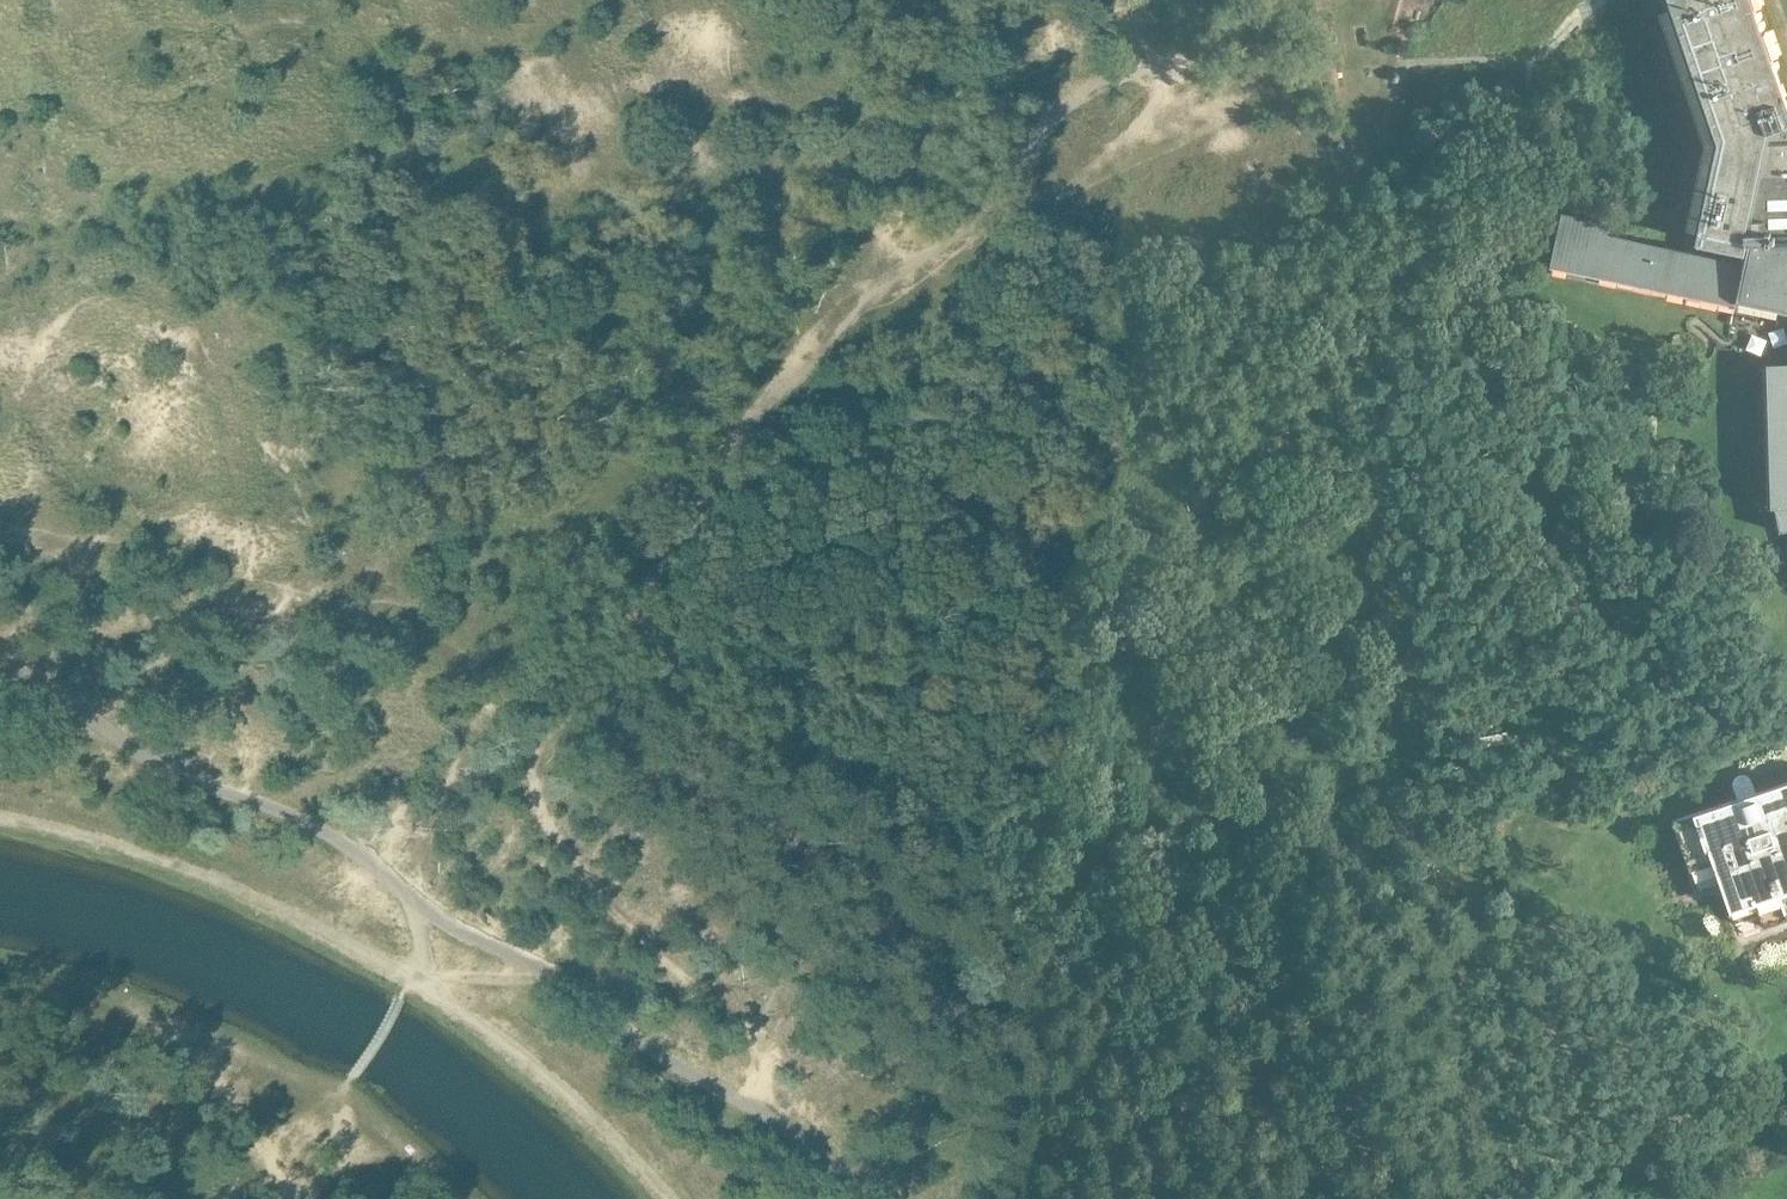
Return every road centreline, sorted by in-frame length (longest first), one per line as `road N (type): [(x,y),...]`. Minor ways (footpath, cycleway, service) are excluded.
road 1 (track): [(873,1198),(763,1110),(659,1055),(564,980),(452,928),(314,824),(175,772),(67,698),(0,669)]

